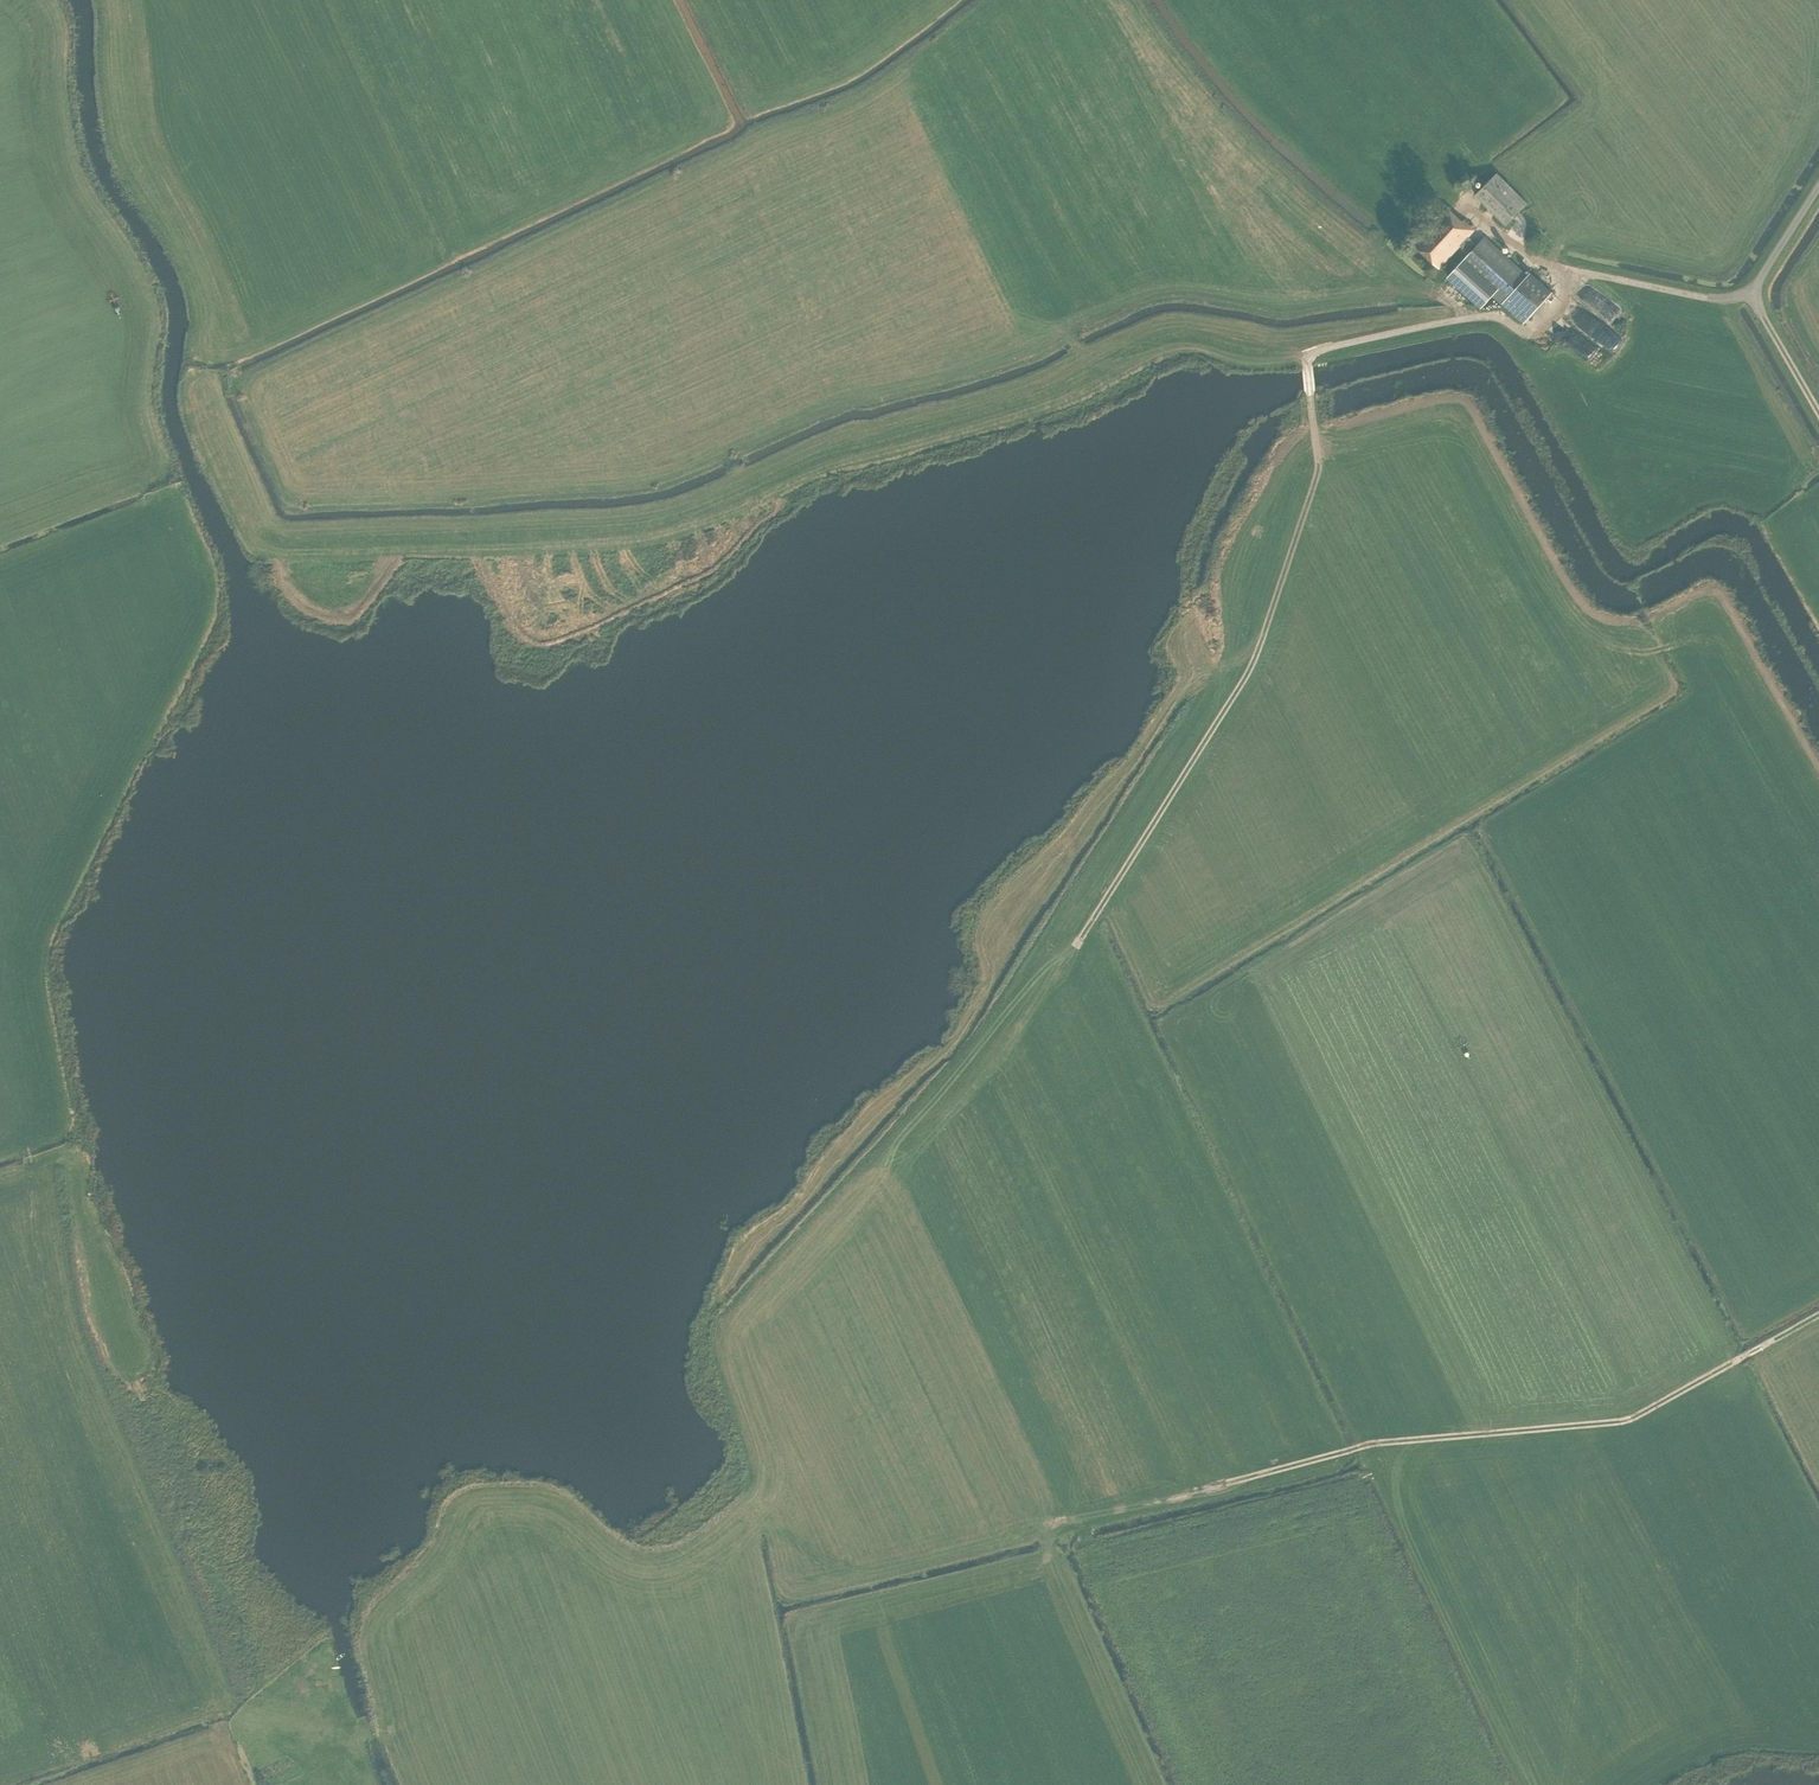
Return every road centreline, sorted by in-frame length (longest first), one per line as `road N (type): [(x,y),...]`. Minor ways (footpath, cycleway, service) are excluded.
road 1 (unclassified): [(1566,266),(1721,298),(1752,294),(1818,186)]
road 2 (track): [(1752,294),(1818,410)]

